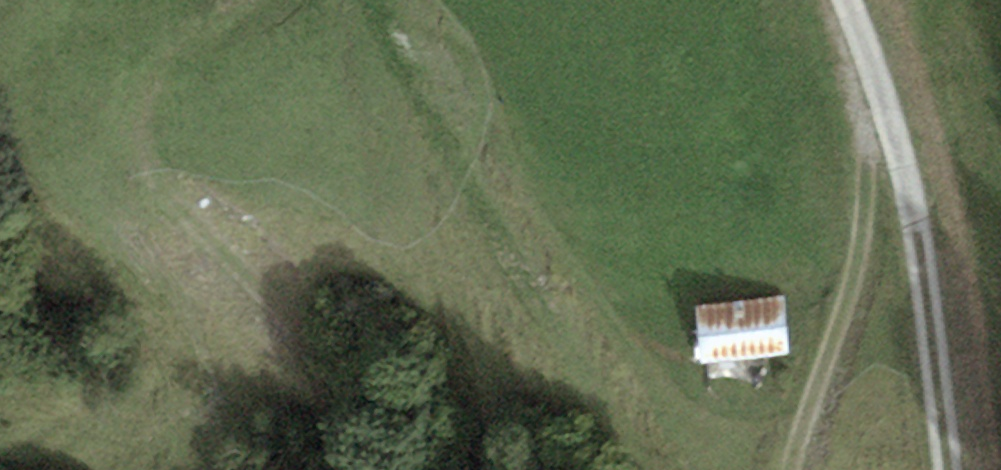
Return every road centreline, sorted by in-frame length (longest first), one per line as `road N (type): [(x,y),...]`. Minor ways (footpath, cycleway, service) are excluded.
road 1 (track): [(363,469),(357,430),(305,319),(158,169),(150,118),(157,77),(232,30),(262,0)]
road 2 (track): [(378,0),(648,469)]
road 3 (unclassified): [(844,0),(917,223),(951,469)]
road 4 (track): [(791,469),(863,227),(870,134),(886,114)]

